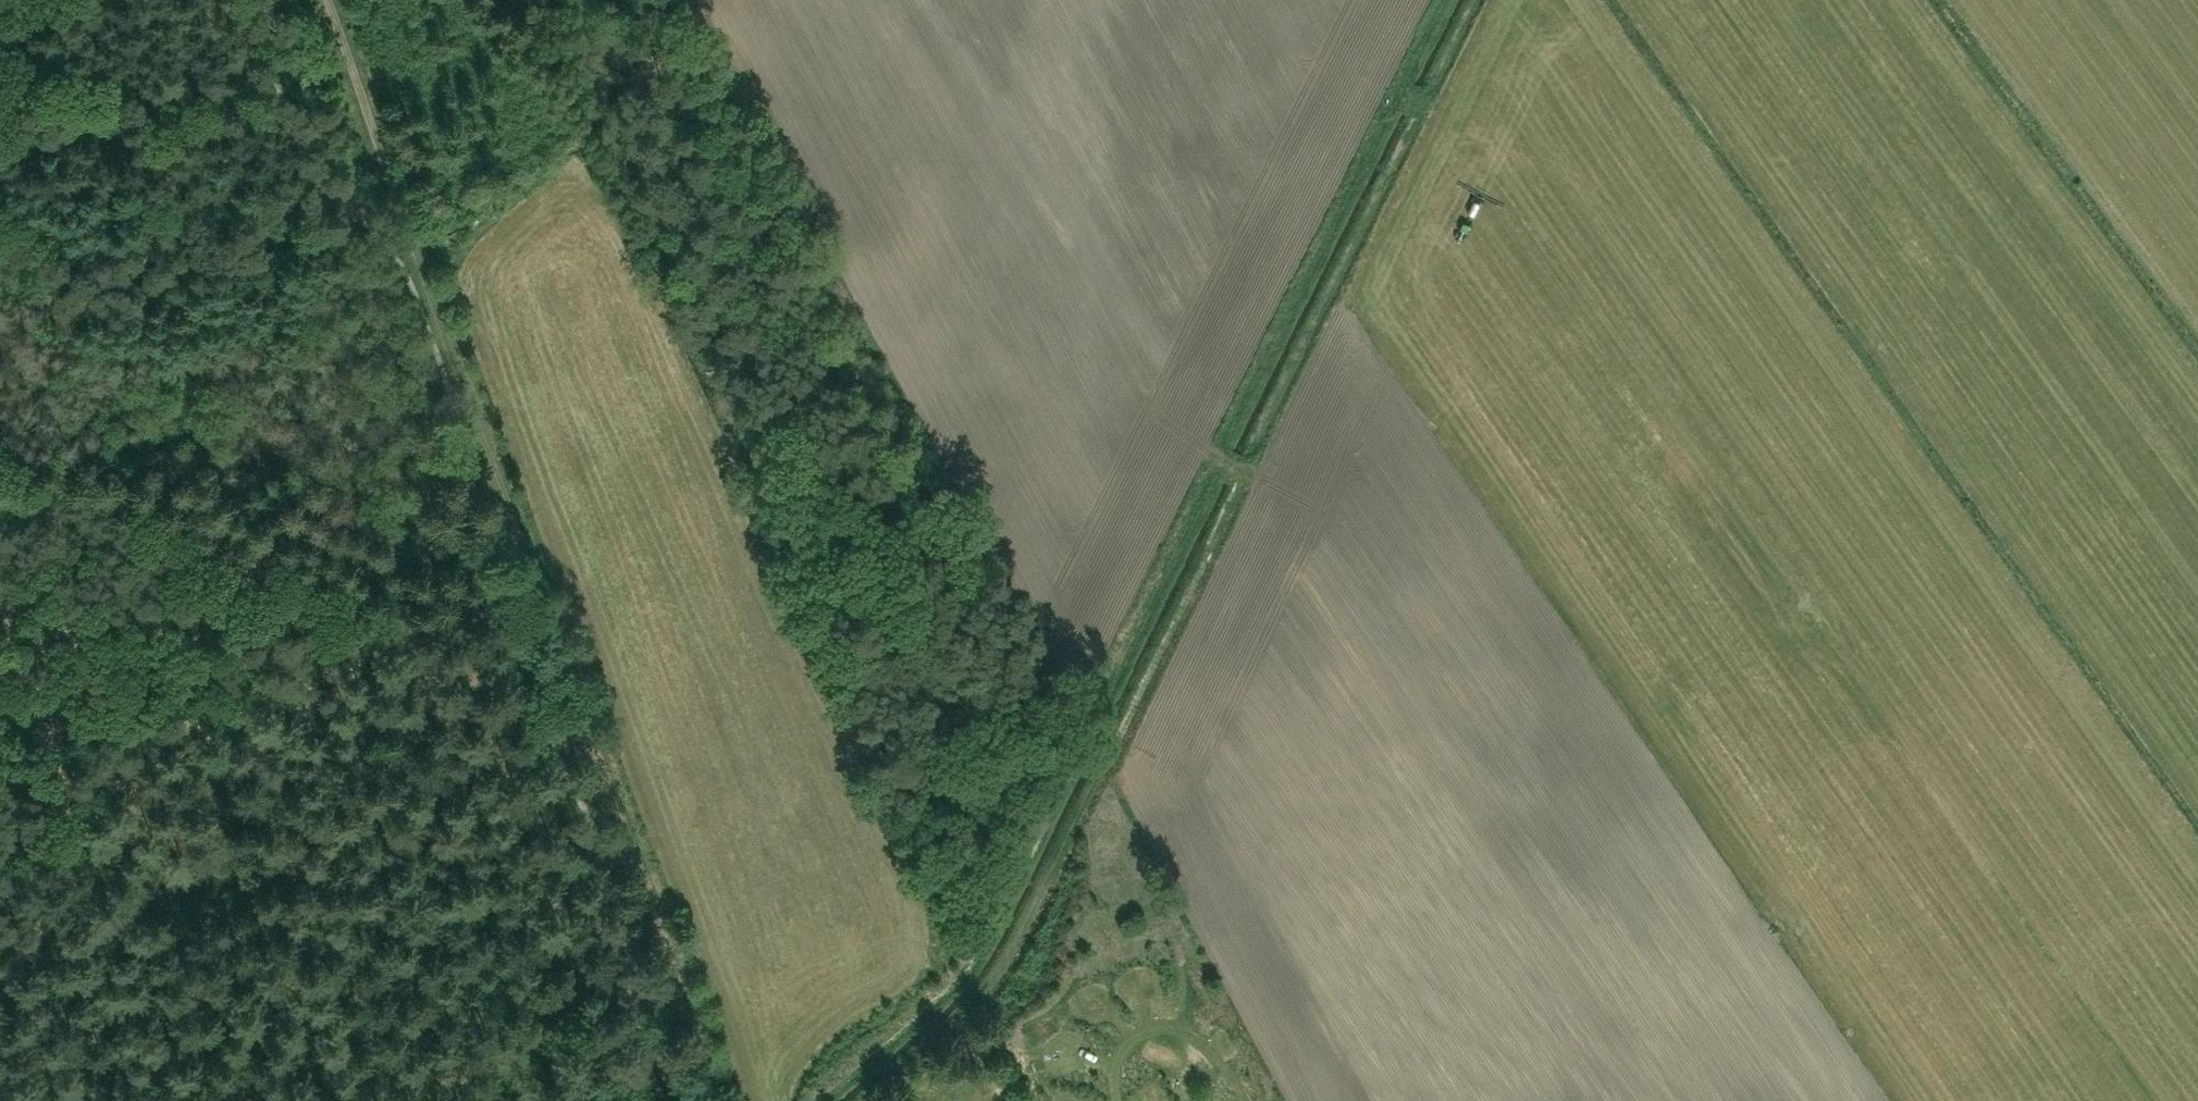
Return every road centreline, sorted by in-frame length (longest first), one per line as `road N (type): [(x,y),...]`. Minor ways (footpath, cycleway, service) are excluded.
road 1 (track): [(327,0),(725,1100)]
road 2 (track): [(1116,1100),(1117,1061),(1130,1037),(1150,1025),(1174,1025),(1250,1100)]

